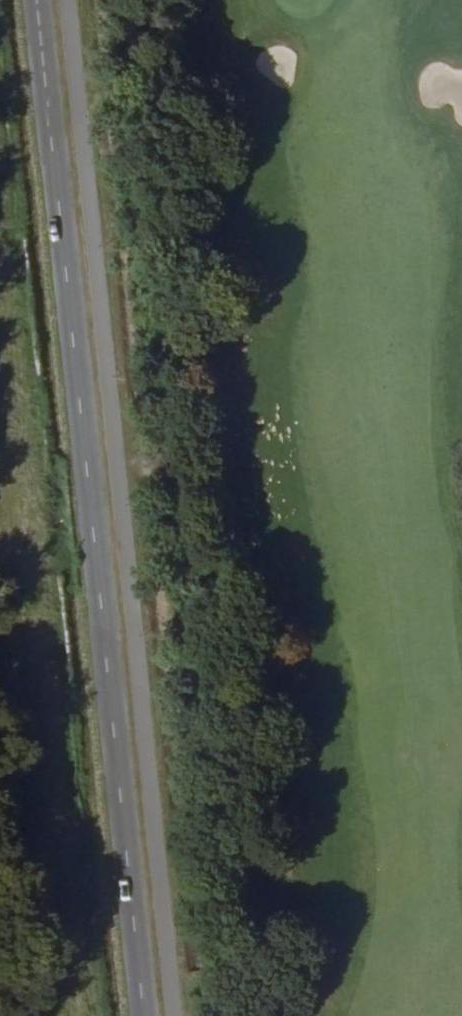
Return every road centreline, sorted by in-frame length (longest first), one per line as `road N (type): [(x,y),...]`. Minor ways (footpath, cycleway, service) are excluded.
road 1 (secondary): [(37,0),(144,1015)]

